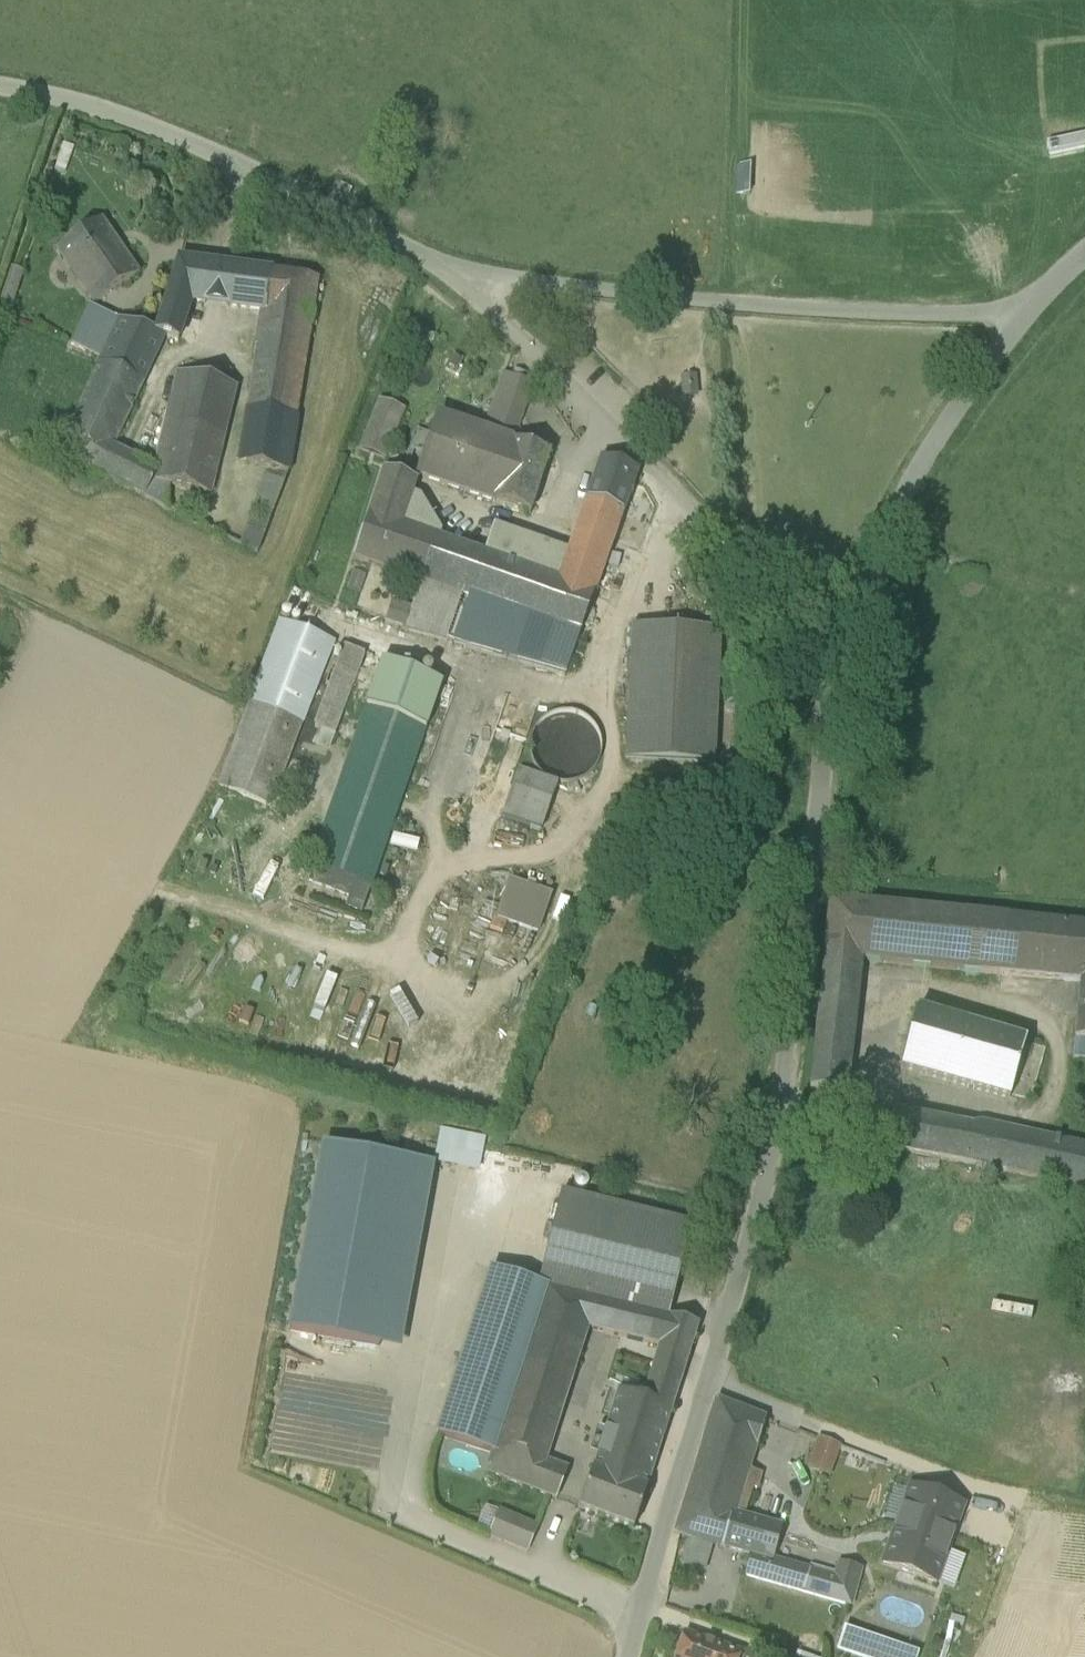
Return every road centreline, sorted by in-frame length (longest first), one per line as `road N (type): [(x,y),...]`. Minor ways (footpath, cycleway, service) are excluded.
road 1 (unclassified): [(829,714),(768,1157),(630,1656)]
road 2 (unclassified): [(1026,309),(928,316),(775,307),(430,267)]
road 3 (unclassified): [(0,91),(115,112),(261,175),(430,267)]
road 4 (unclassified): [(719,546),(646,464),(430,267)]
road 5 (track): [(704,1392),(993,1504),(1084,1514)]
road 6 (unclassified): [(1026,309),(911,464),(868,593)]
road 7 (unclassified): [(829,714),(719,546)]
road 8 (unclassified): [(719,546),(868,593)]
road 9 (unclassified): [(868,593),(829,714)]

